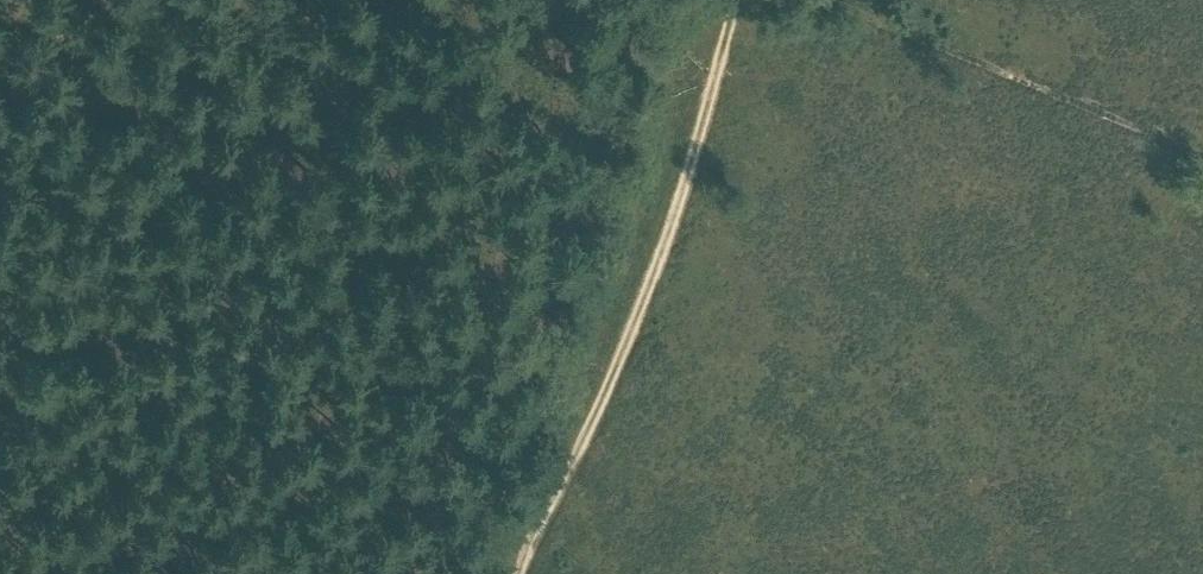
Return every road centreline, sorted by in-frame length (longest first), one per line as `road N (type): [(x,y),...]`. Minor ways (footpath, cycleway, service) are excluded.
road 1 (track): [(516,573),(591,422),(677,213),(733,0)]
road 2 (track): [(814,0),(1202,158)]

